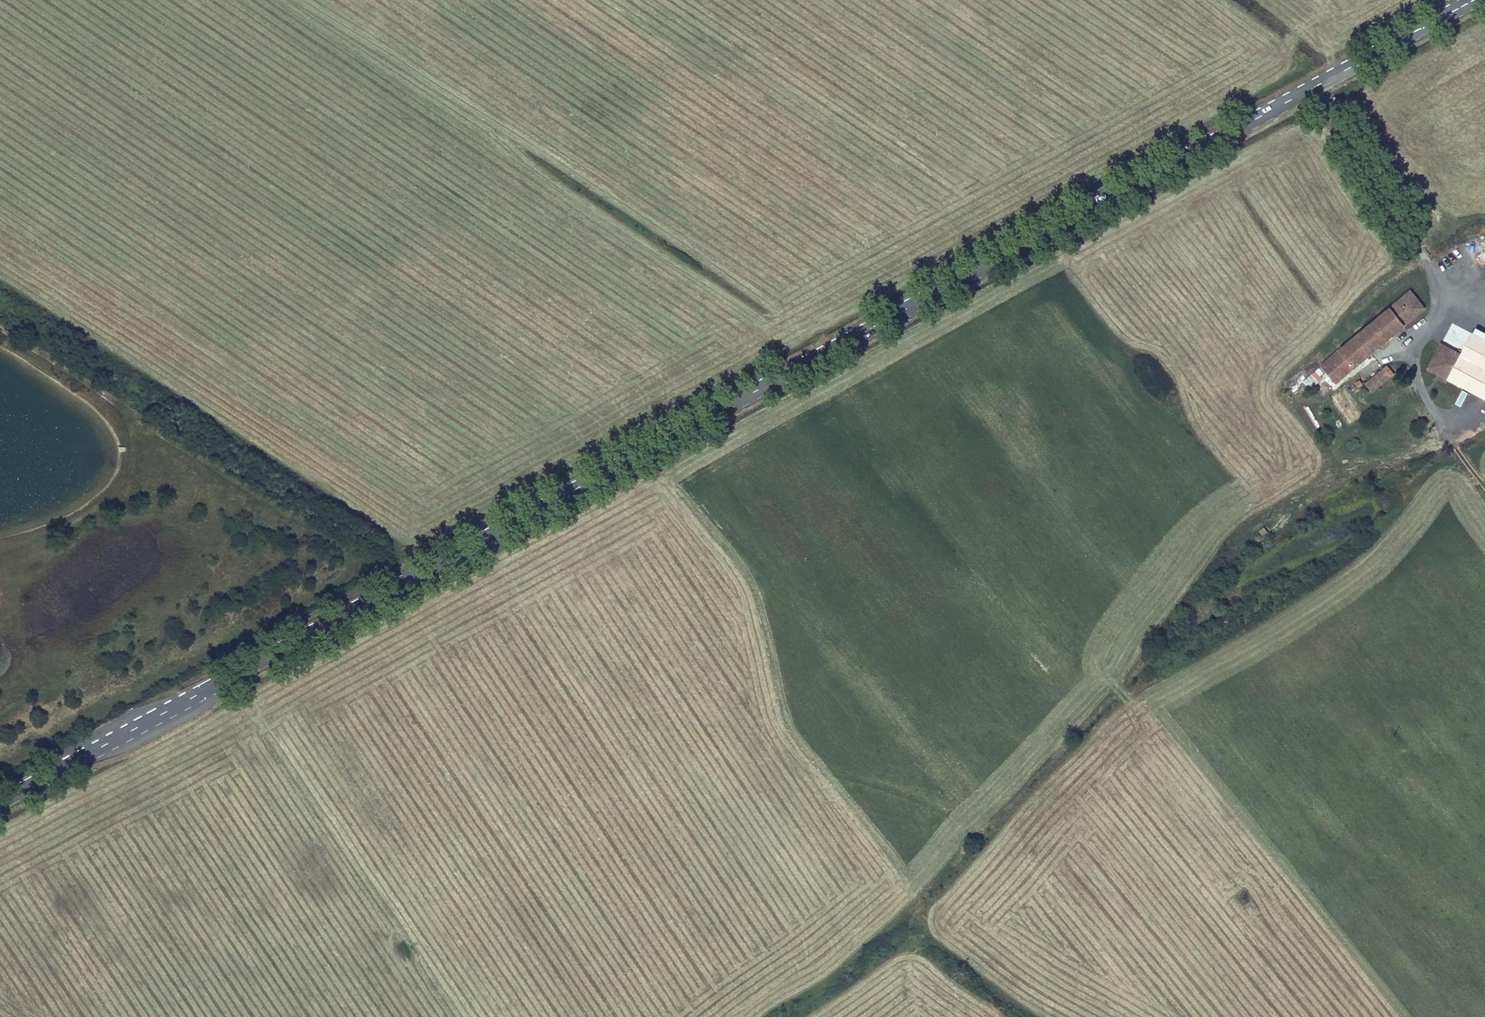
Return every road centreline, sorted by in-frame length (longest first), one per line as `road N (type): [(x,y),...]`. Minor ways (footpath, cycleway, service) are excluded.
road 1 (primary): [(0,805),(1473,0)]
road 2 (track): [(1484,486),(1449,441),(1418,380),(1413,349),(1437,313),(1416,240),(1317,85)]

